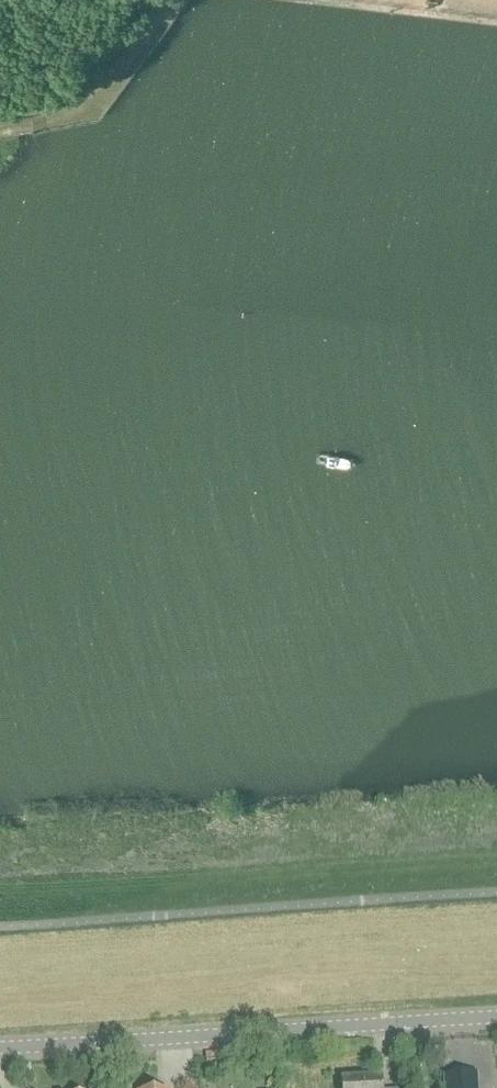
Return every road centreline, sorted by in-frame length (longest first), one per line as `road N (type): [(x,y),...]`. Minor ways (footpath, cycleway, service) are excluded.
road 1 (tertiary): [(496,1016),(0,1046)]

